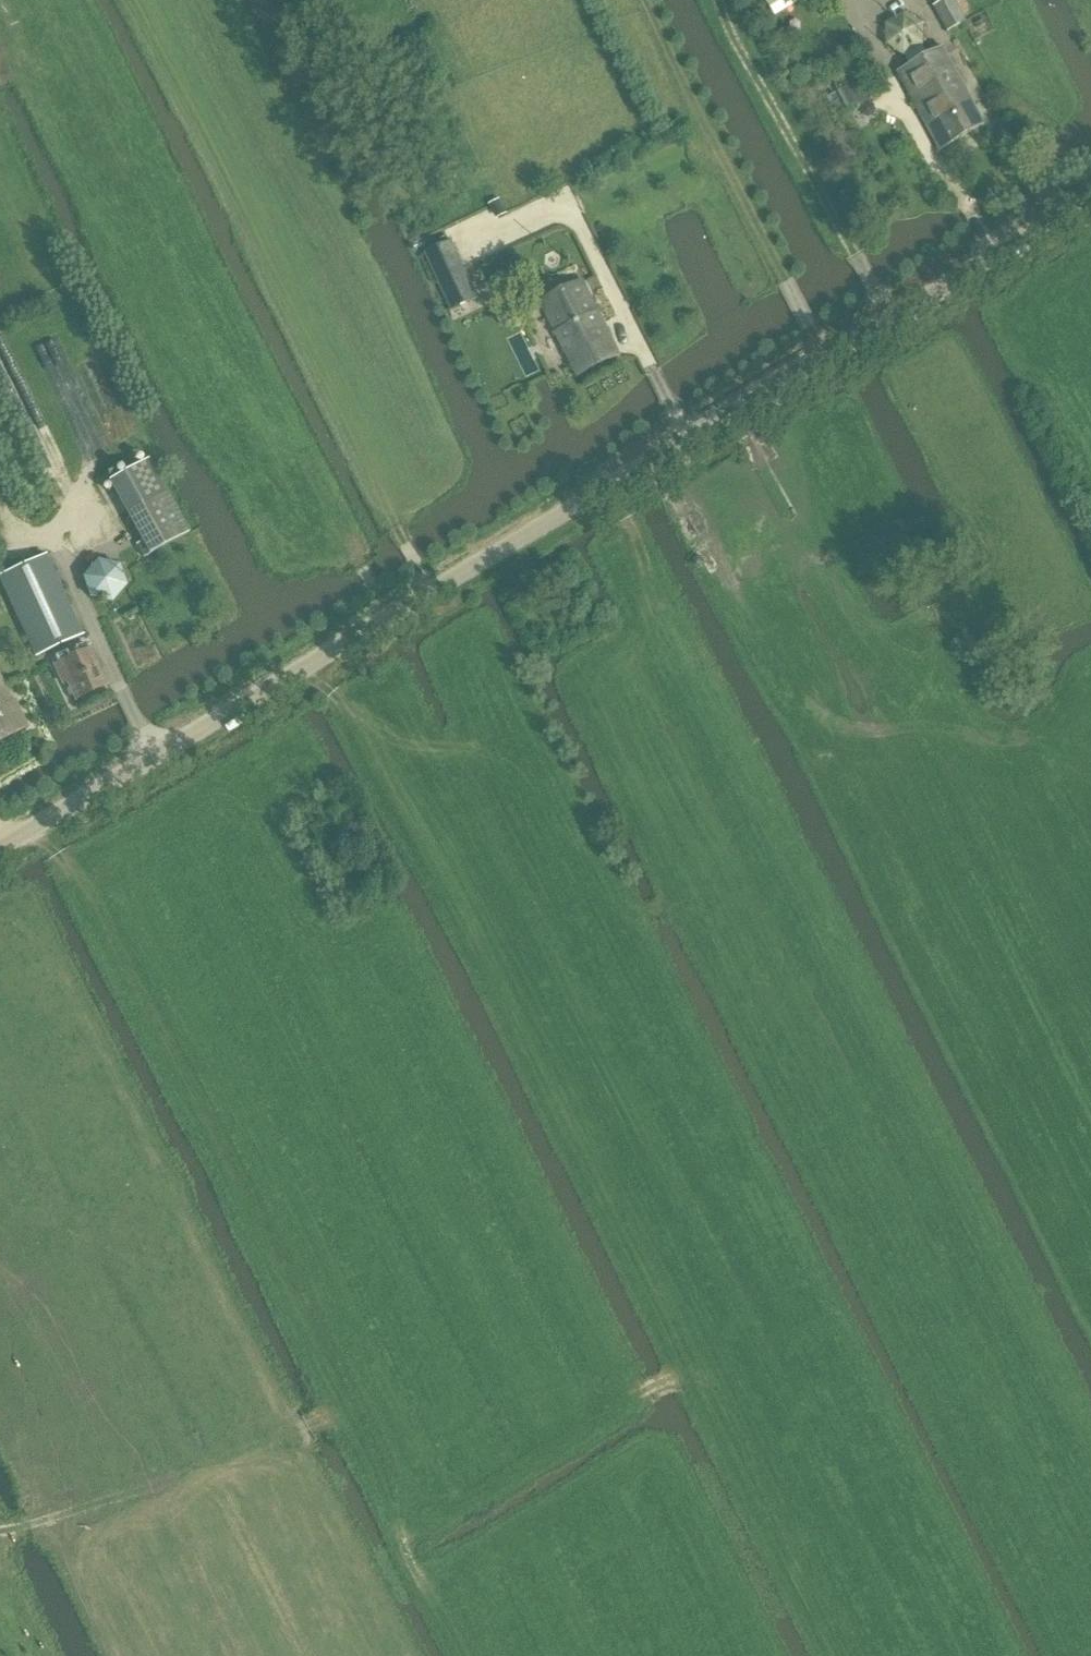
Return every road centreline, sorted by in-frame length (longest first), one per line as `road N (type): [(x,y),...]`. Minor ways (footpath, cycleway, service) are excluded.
road 1 (unclassified): [(0,840),(1090,198)]

